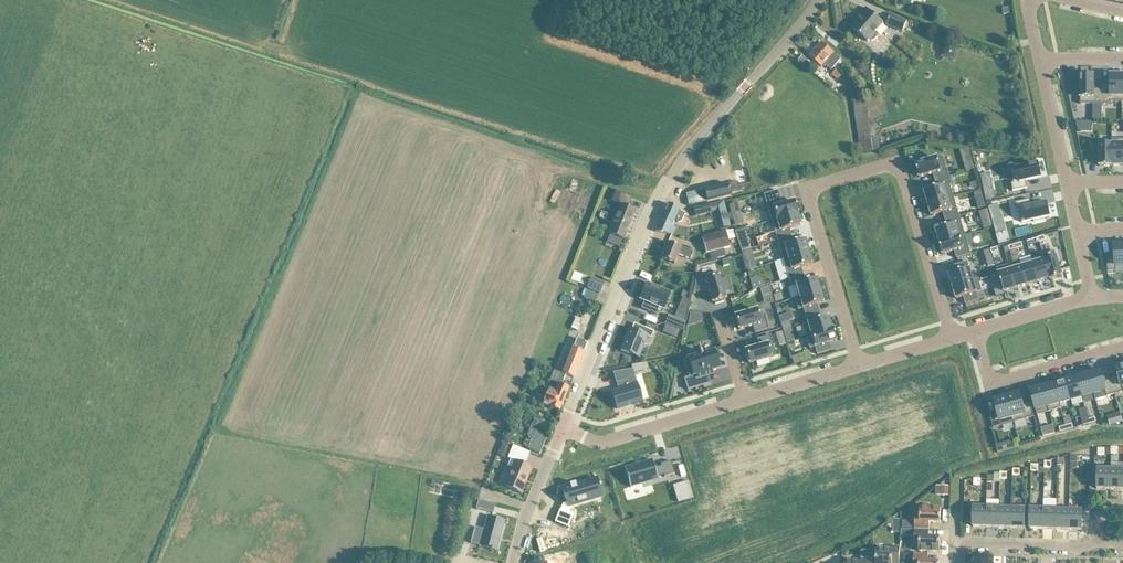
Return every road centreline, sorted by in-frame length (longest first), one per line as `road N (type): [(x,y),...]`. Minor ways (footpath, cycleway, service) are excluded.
road 1 (unclassified): [(563,430),(673,173),(818,0)]
road 2 (residential): [(858,363),(811,194),(817,182),(881,163),(900,172),(950,337)]
road 3 (residential): [(977,329),(991,383),(1122,346)]
road 4 (residential): [(563,430),(605,439),(744,398)]
road 5 (unclassified): [(515,562),(563,430)]
road 6 (residential): [(1098,543),(962,549)]
road 7 (residential): [(1067,185),(1040,60)]

